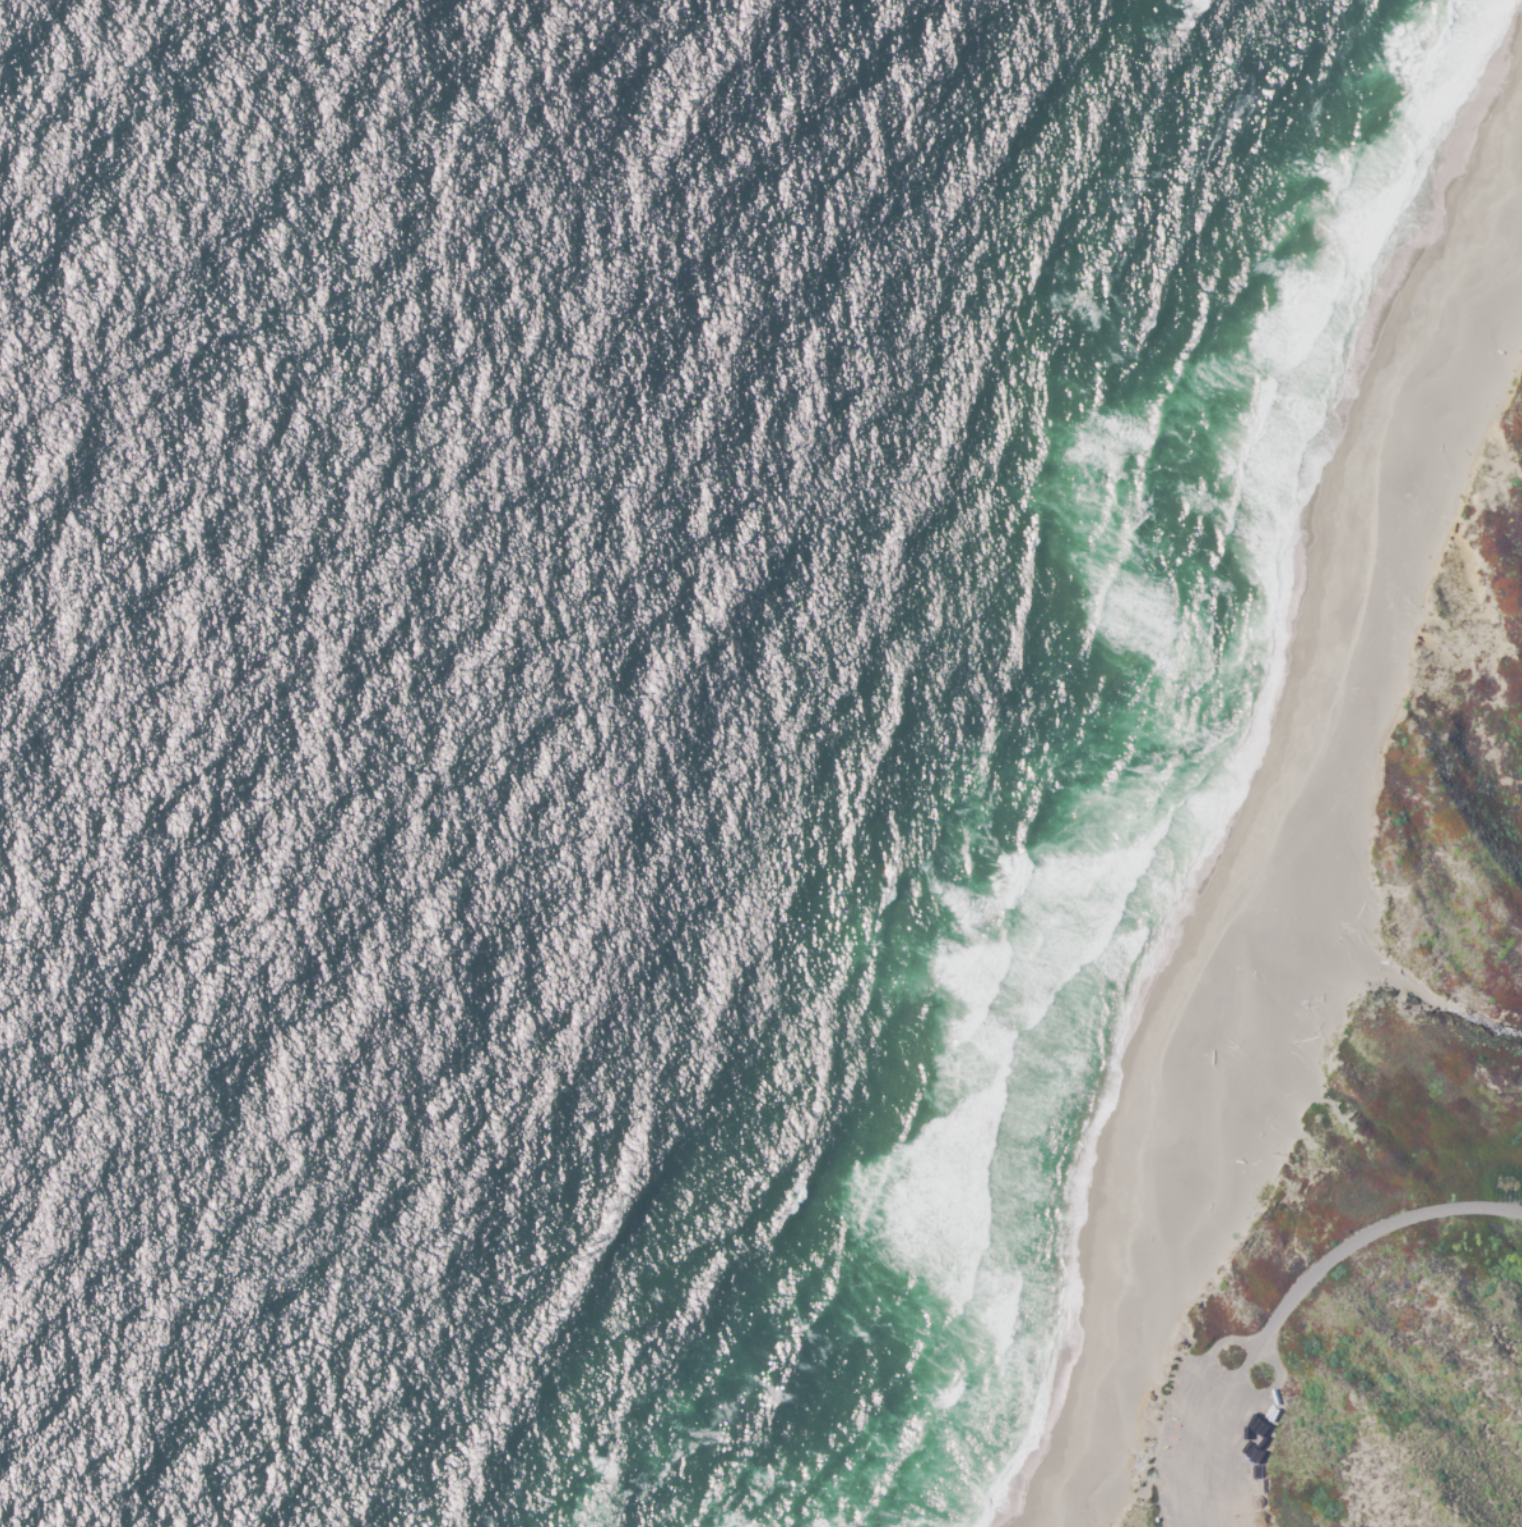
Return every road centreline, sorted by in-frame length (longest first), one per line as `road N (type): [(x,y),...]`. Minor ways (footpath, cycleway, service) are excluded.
road 1 (residential): [(1521,1216),(1444,1210),(1378,1230),(1310,1279),(1256,1349)]

